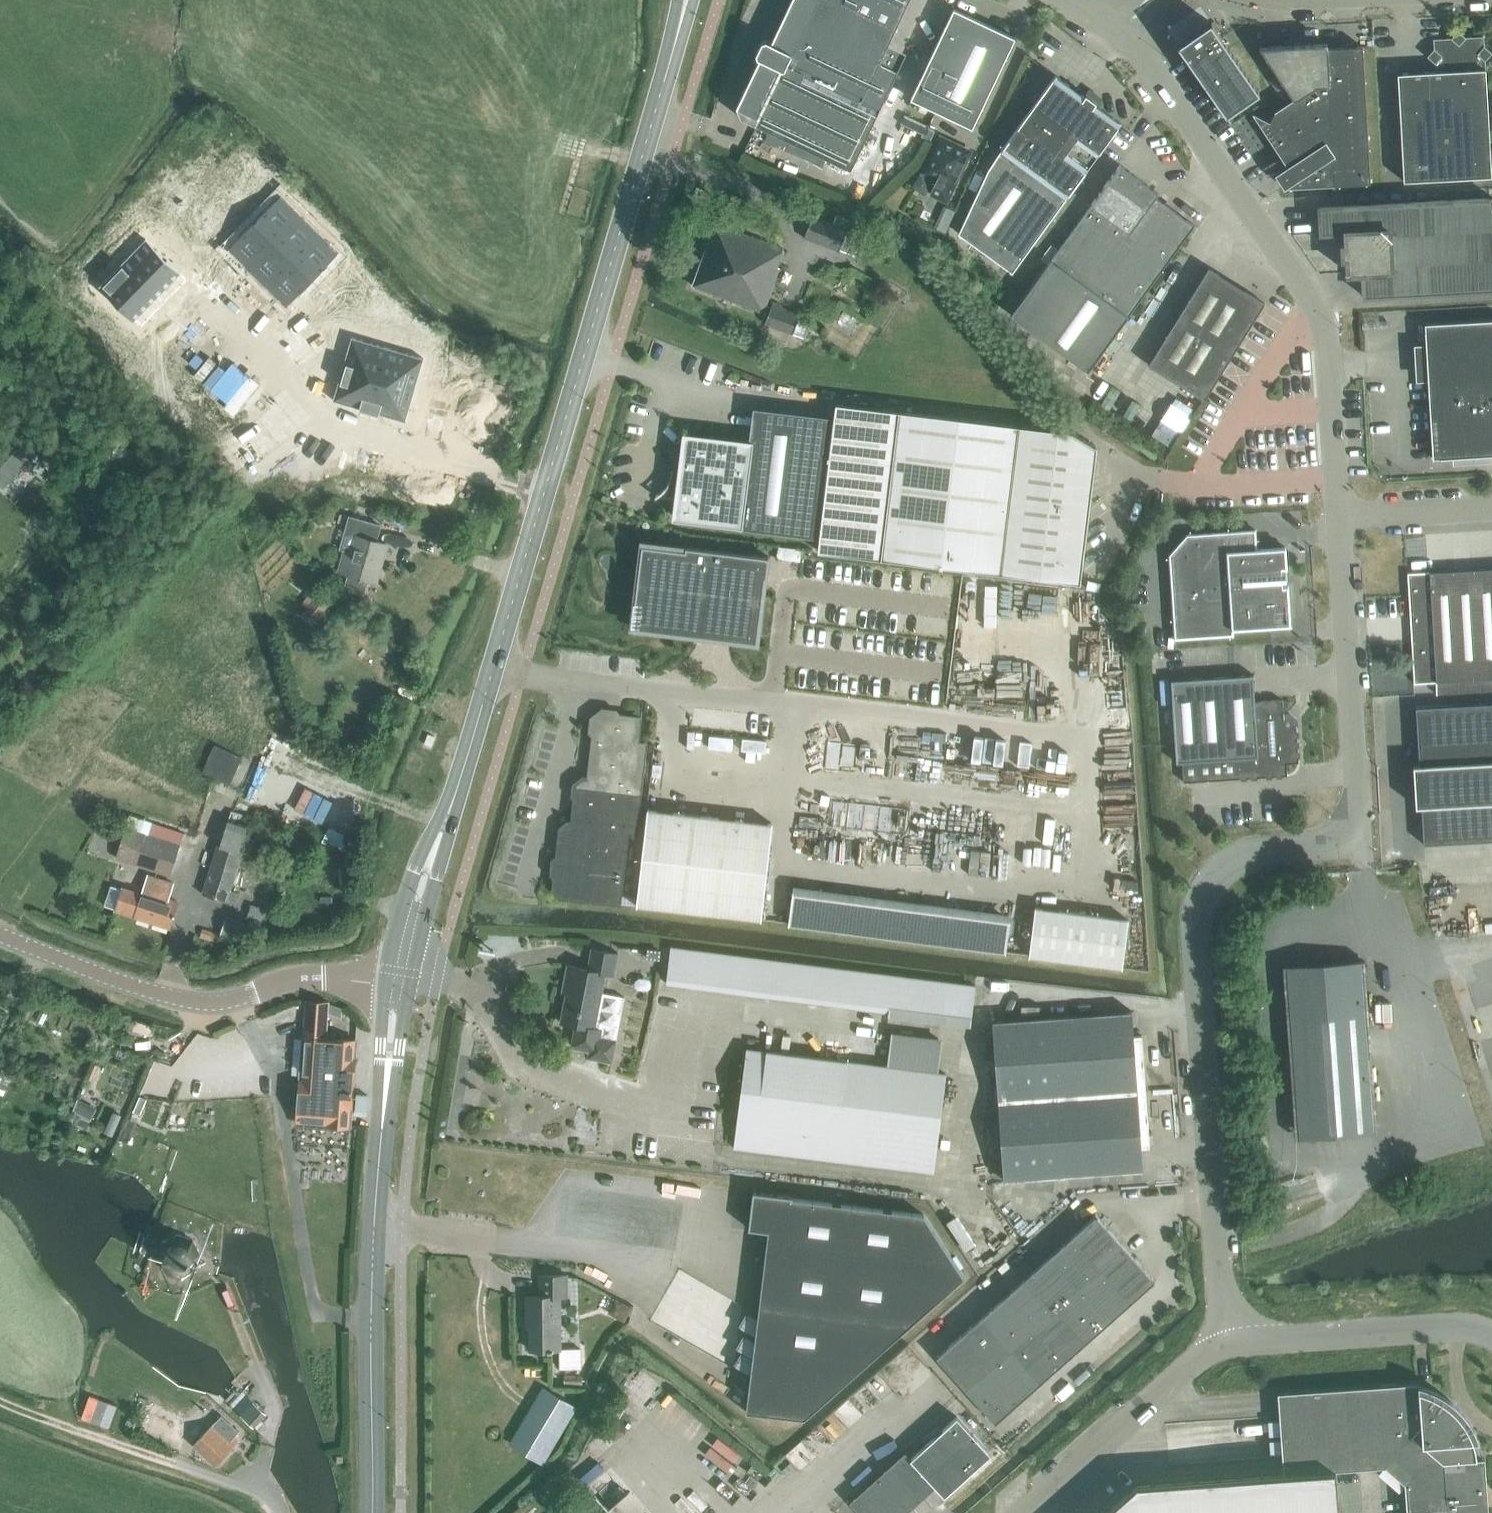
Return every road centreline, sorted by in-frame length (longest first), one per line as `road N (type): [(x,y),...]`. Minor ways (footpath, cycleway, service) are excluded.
road 1 (secondary): [(397,984),(686,0)]
road 2 (unclassified): [(1215,1197),(1191,938),(1198,901),(1236,858),(1333,841),(1360,818),(1340,515)]
road 3 (unclassified): [(1340,515),(1326,321),(1119,29)]
road 4 (secondary): [(369,1512),(374,1215),(397,984)]
road 5 (track): [(170,31),(423,120),(640,165)]
road 6 (tertiary): [(397,984),(295,977),(234,999),(187,1000),(0,933)]
road 7 (residential): [(1152,1201),(1169,1287),(1004,1436)]
road 8 (residential): [(925,1348),(1085,1206),(1152,1201)]
road 9 (unclassified): [(1021,1512),(1197,1361),(1240,1339)]
road 10 (unclassified): [(1240,1339),(1453,1327),(1491,1335)]
road 11 (track): [(232,1481),(0,1400)]
road 12 (unclassified): [(1491,508),(1340,515)]
road 13 (unclassified): [(1240,1339),(1223,1283),(1215,1197)]

